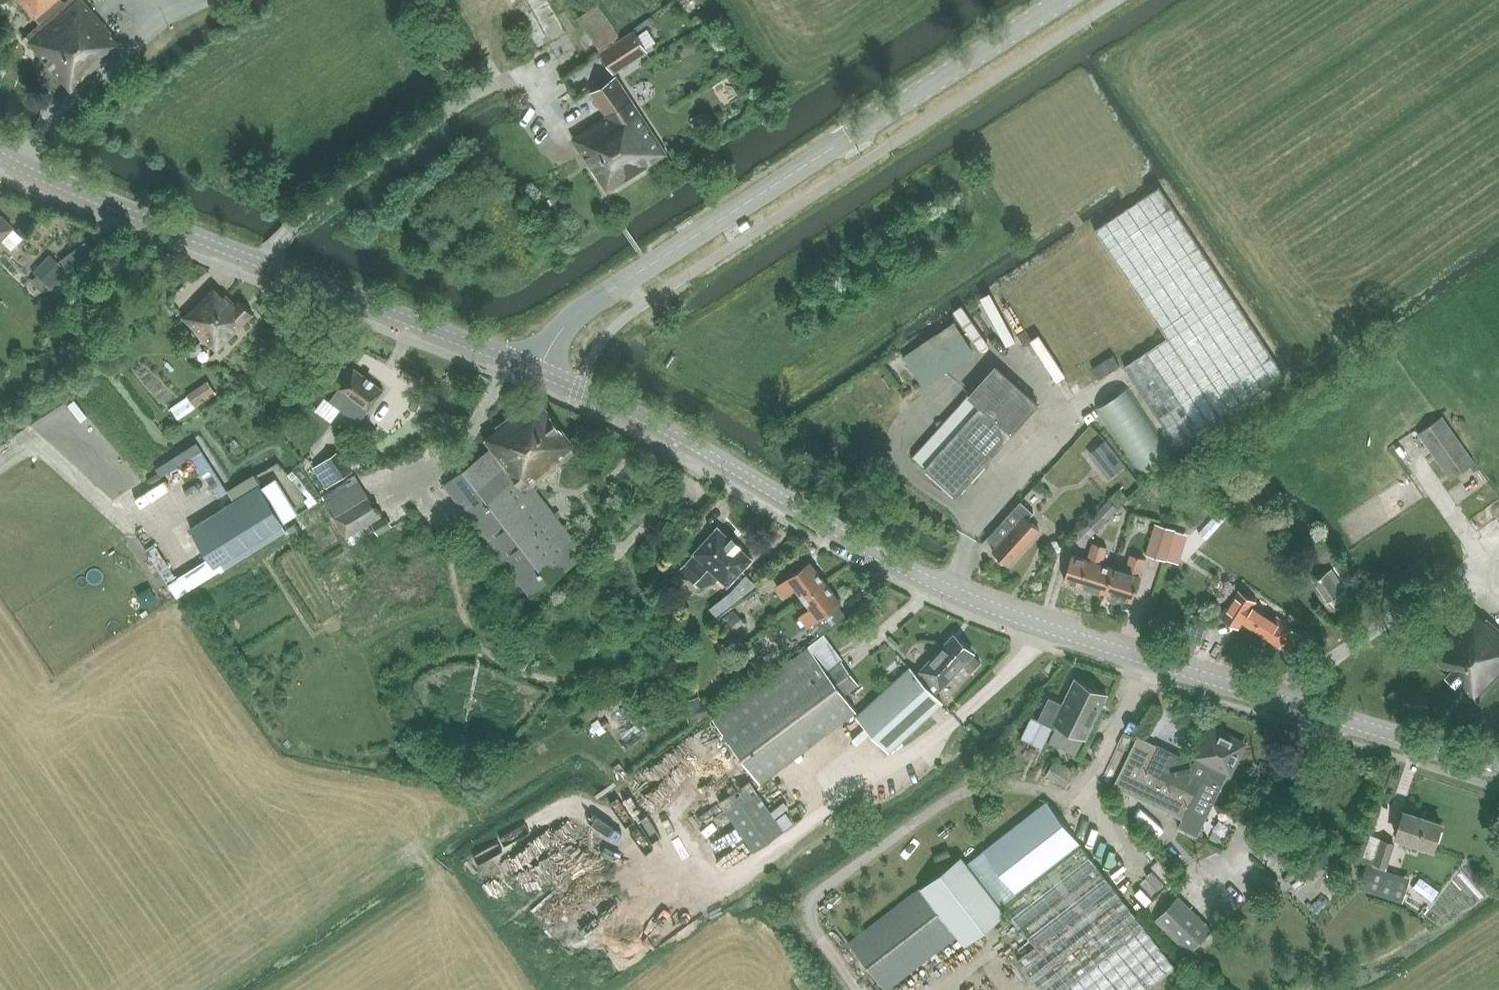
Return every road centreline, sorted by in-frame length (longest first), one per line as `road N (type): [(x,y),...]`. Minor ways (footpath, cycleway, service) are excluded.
road 1 (tertiary): [(1498,768),(992,612),(543,369)]
road 2 (tertiary): [(543,369),(556,337),(577,314),(1066,0)]
road 3 (tertiary): [(543,369),(167,232),(0,153)]

